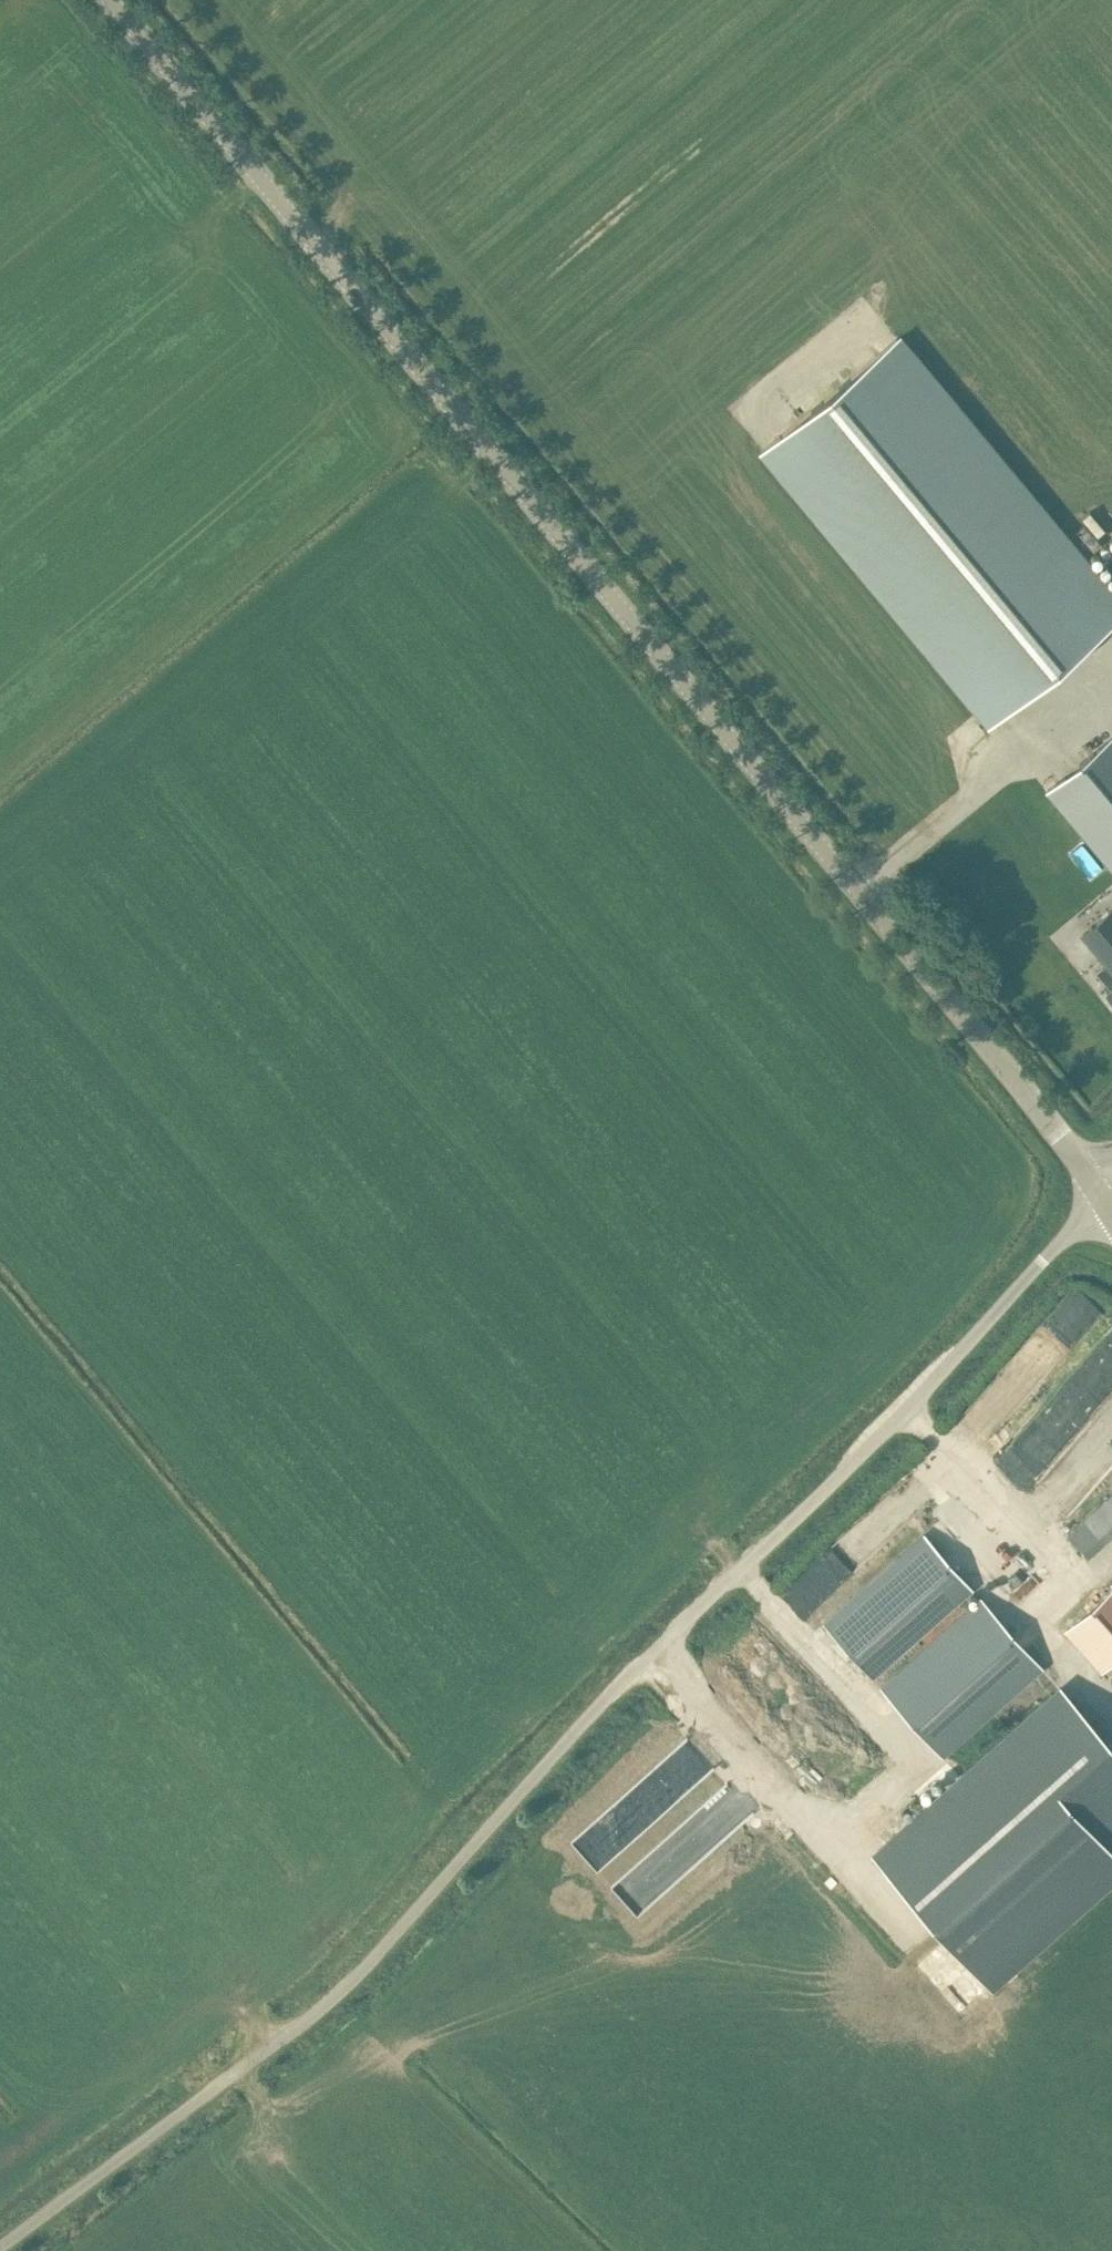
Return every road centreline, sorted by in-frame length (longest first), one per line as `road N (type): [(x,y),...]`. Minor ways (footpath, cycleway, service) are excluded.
road 1 (tertiary): [(1100,1191),(868,899),(110,0)]
road 2 (unclassified): [(0,2236),(361,1956),(523,1778),(999,1316),(1100,1191)]

